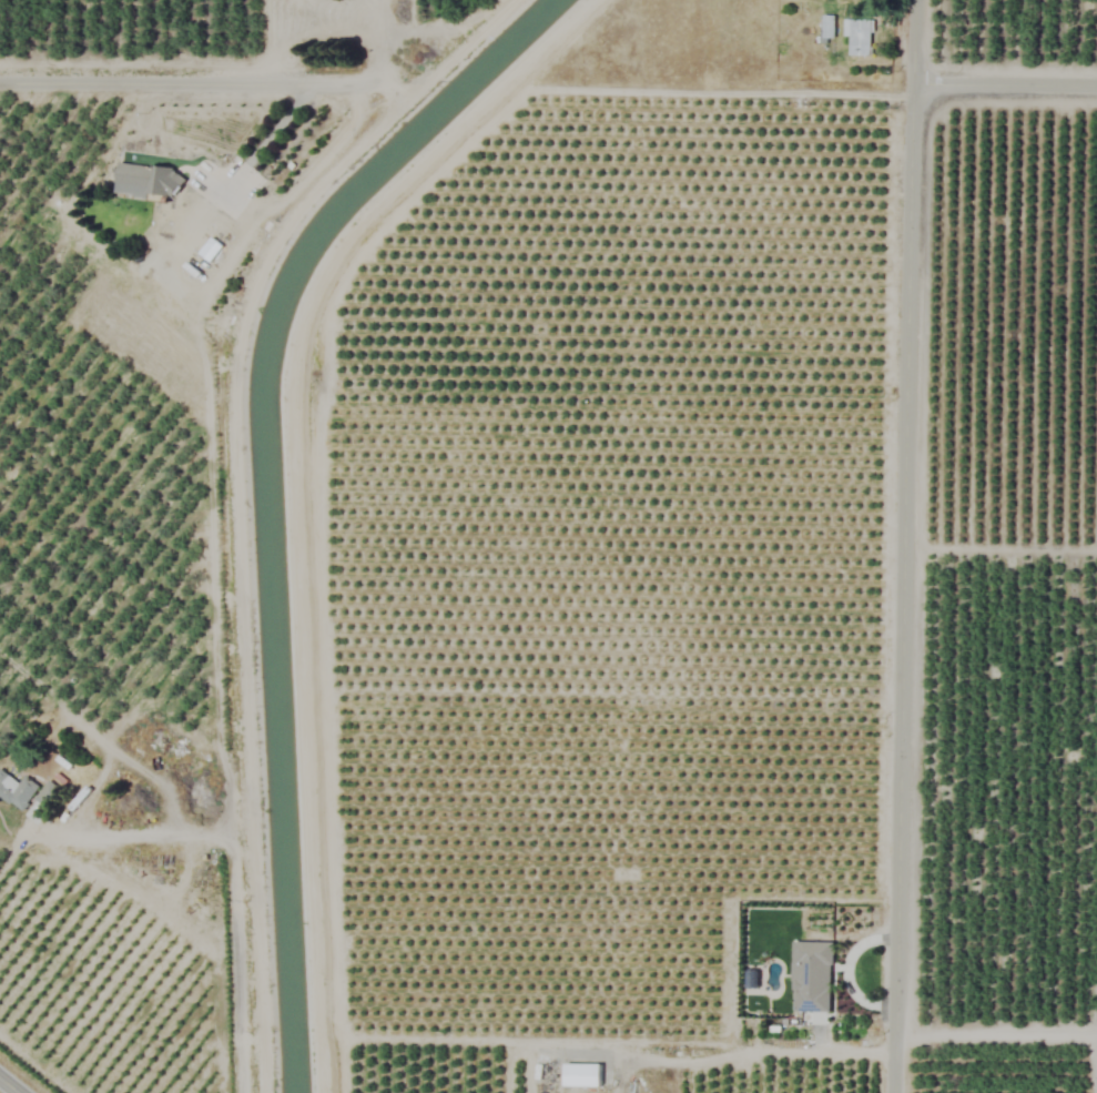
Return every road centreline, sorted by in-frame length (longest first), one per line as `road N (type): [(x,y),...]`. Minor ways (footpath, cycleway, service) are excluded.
road 1 (residential): [(0,79),(386,80)]
road 2 (residential): [(1096,84),(915,84)]

